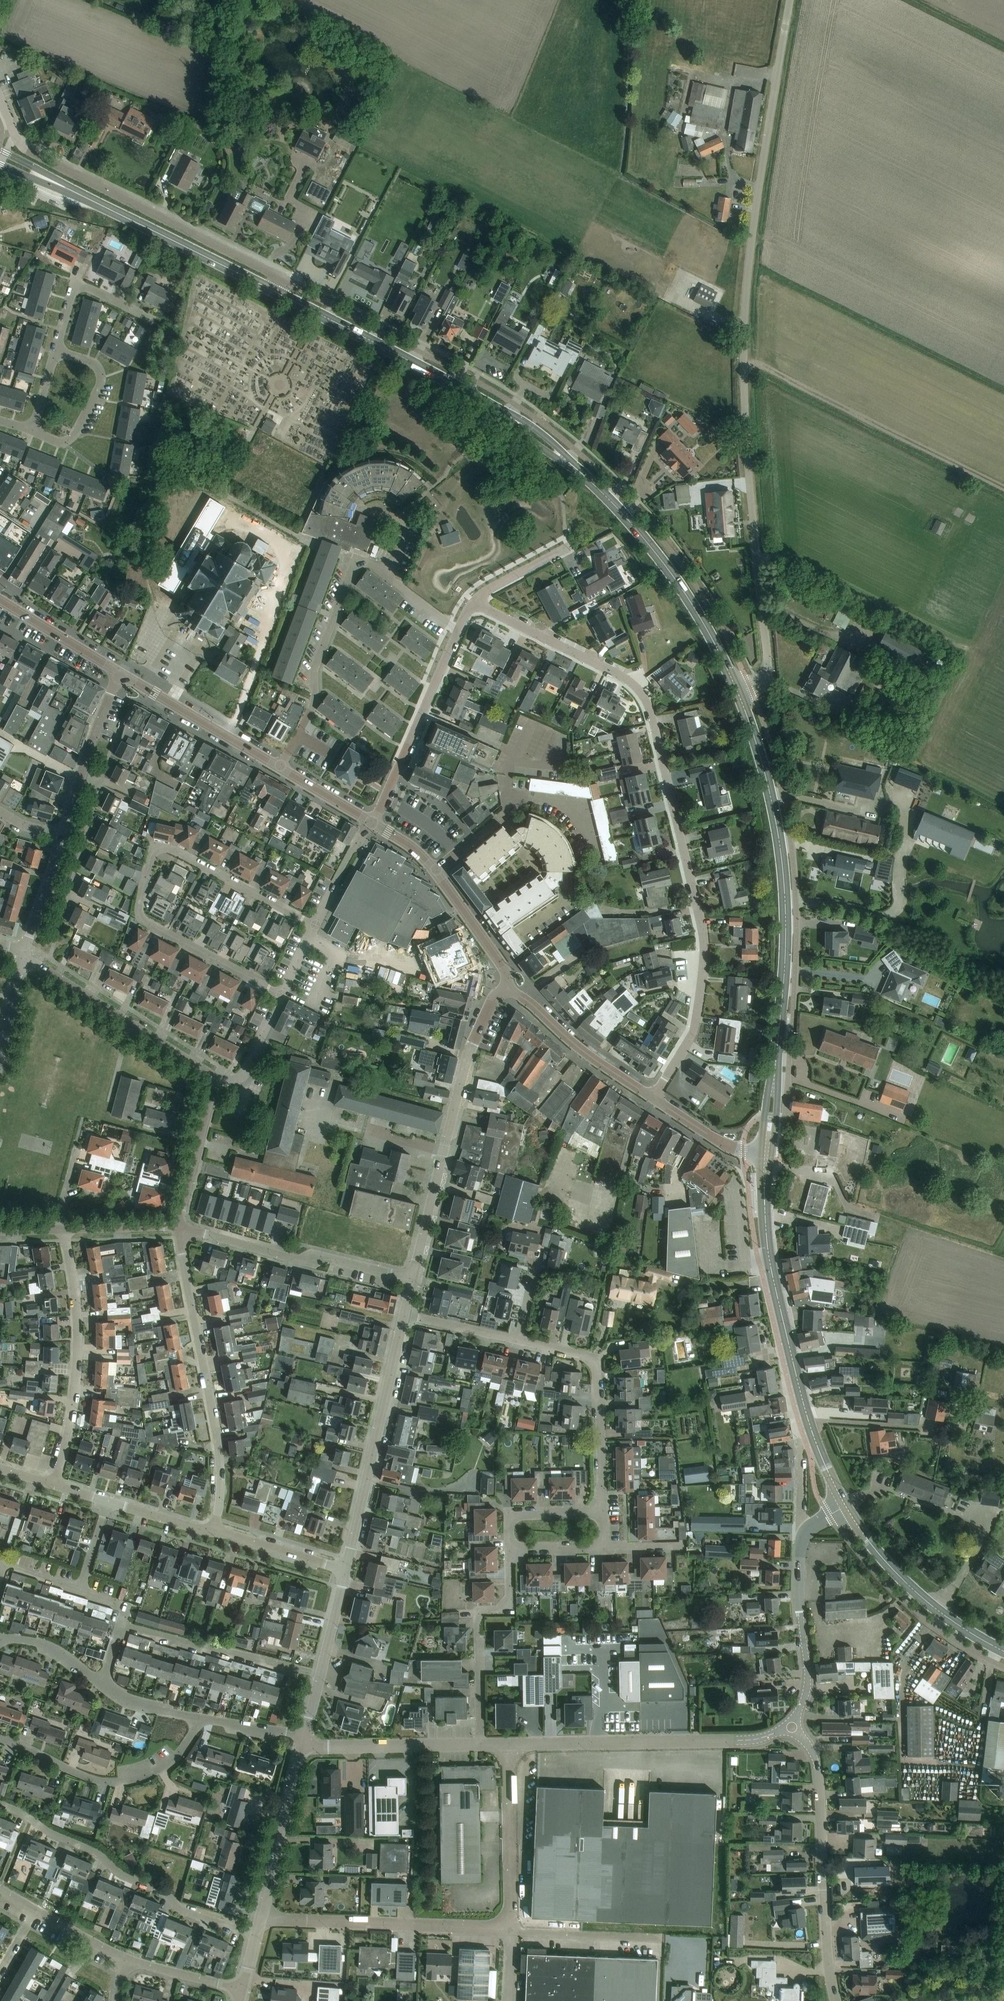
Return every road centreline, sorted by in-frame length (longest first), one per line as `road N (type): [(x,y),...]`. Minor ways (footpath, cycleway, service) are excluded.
road 1 (unclassified): [(757,705),(768,685),(768,658),(748,468),(745,295),(790,0)]
road 2 (secondary): [(744,710),(707,629),(659,558),(581,473),(468,392),(275,290)]
road 3 (residential): [(474,602),(622,678),(644,701),(704,936),(691,1037),(652,1099)]
road 4 (residential): [(314,924),(169,848),(151,856),(139,907),(144,922),(281,994)]
road 5 (secondary): [(776,1064),(784,880),(770,796),(744,710)]
road 6 (residential): [(0,101),(27,150),(281,279),(275,290)]
road 7 (unclassified): [(412,1279),(467,1053),(494,998),(507,988)]
road 8 (residential): [(213,1531),(218,1449),(179,1227)]
road 9 (residential): [(256,1932),(185,1911),(161,1889),(0,1802)]
road 10 (track): [(744,363),(762,363),(1003,485)]
road 11 (unclassified): [(834,2000),(817,1767),(790,1726)]
road 12 (unclassified): [(512,1743),(754,1739),(790,1726)]
road 13 (unclassified): [(345,1570),(403,1315)]
road 14 (residential): [(54,1485),(77,1344),(62,1229)]
road 15 (residential): [(280,768),(315,701),(316,663),(357,561),(384,574)]
road 16 (secondary): [(275,290),(48,180)]
road 17 (residential): [(511,1931),(260,1914)]
road 18 (residential): [(412,1279),(317,1255),(306,1262),(179,1227)]
road 19 (secondary): [(815,1439),(771,1266),(765,1207)]
road 20 (residential): [(0,1738),(84,1777),(121,1781),(164,1766),(198,1717)]
road 21 (residential): [(603,1513),(594,1359),(518,1341)]
road 22 (residential): [(213,1081),(23,955)]
road 23 (secondary): [(1003,1651),(926,1601),(879,1556),(843,1502)]
road 24 (residential): [(371,822),(458,629)]
road 25 (residential): [(320,1675),(120,1623)]
road 26 (unclassified): [(790,1726),(807,1691),(802,1535)]
road 27 (residential): [(511,1931),(512,1743)]
road 28 (unclassified): [(280,768),(121,673)]
road 29 (unclassified): [(652,1099),(507,988)]
road 30 (unclassified): [(303,1744),(480,1744)]
road 31 (unclassified): [(260,1914),(303,1744)]
road 32 (residential): [(121,673),(63,836)]
road 33 (residential): [(33,430),(70,438),(100,382),(93,362),(56,350)]
road 34 (residential): [(56,350),(73,290),(84,286),(154,320)]
road 35 (residential): [(662,1939),(511,1931)]
road 36 (residential): [(179,1227),(213,1081)]
road 37 (unclassified): [(121,673),(0,600)]
road 38 (unclassified): [(507,988),(503,966),(435,870)]
road 39 (unclassified): [(345,1570),(213,1531)]
road 40 (residential): [(603,1513),(509,1515),(509,1549)]
road 41 (residential): [(63,836),(23,955)]
road 42 (residential): [(243,1987),(123,1957)]
road 43 (unclassified): [(762,1149),(722,1142),(652,1099)]
road 44 (residential): [(281,994),(247,1071),(213,1081)]

